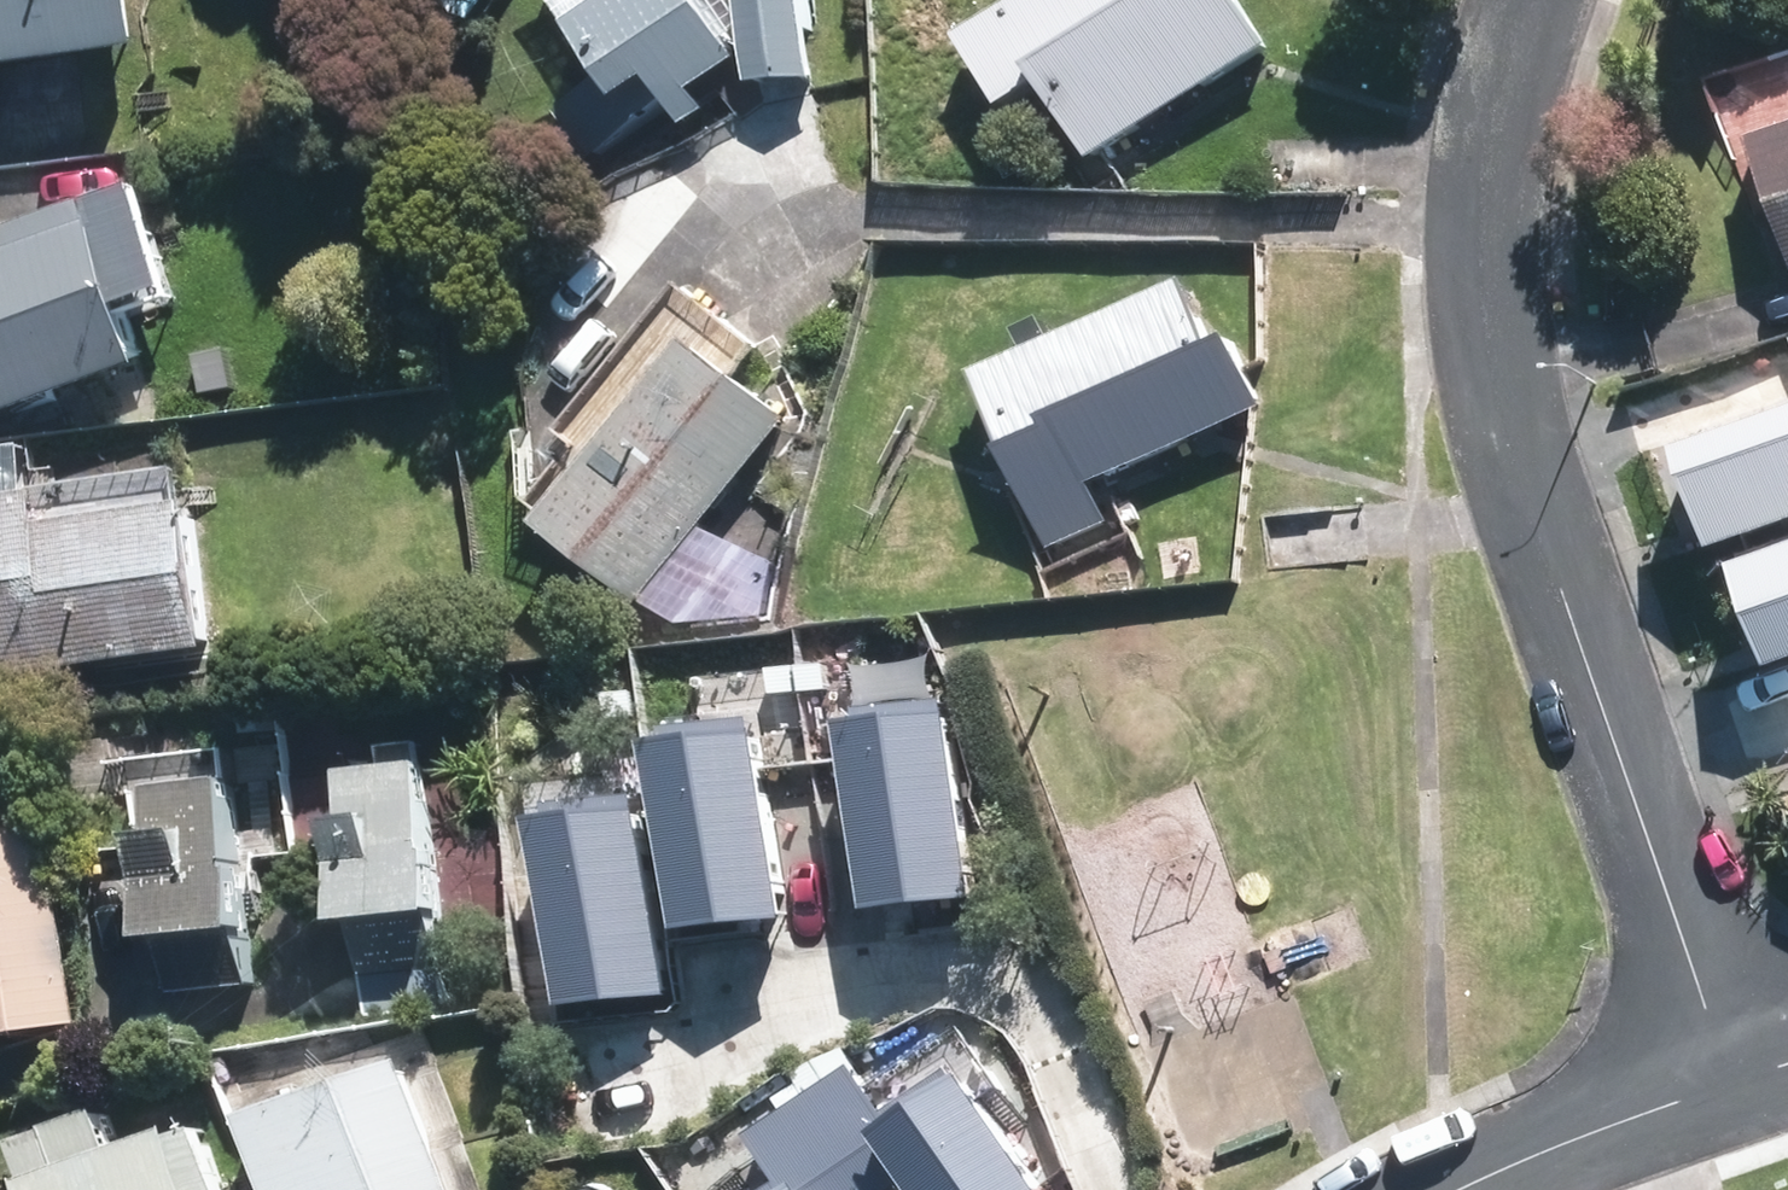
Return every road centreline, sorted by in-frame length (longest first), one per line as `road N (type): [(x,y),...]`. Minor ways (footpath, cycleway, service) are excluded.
road 1 (residential): [(1731,1083),(1502,385),(1498,138),(1512,60),(1536,0)]
road 2 (residential): [(1731,1083),(1463,1189)]

